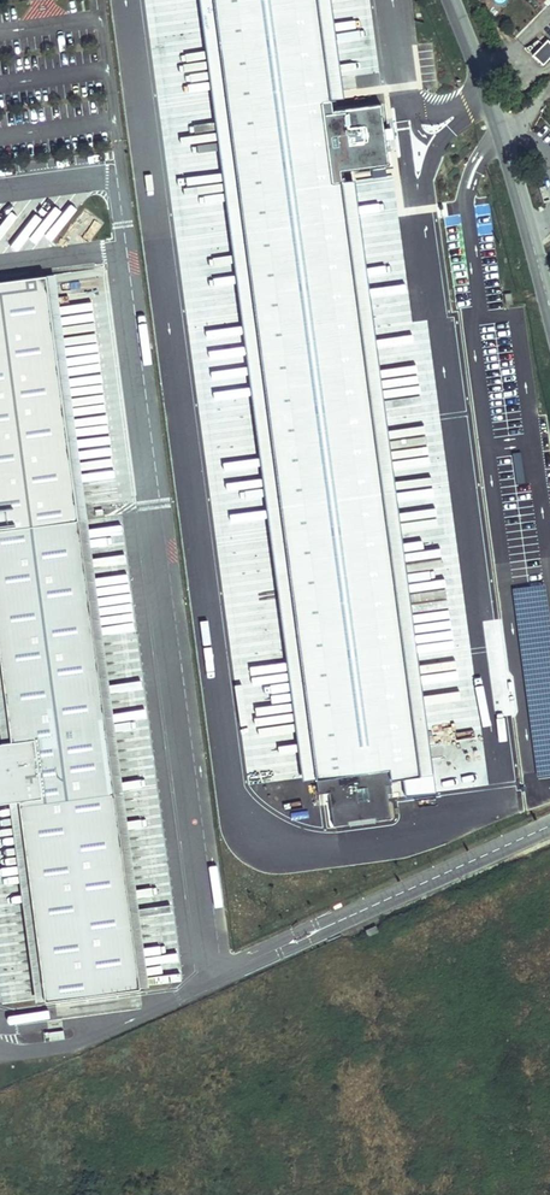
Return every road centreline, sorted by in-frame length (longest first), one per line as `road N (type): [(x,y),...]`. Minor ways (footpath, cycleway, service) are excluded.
road 1 (unclassified): [(549,318),(502,132),(455,0)]

